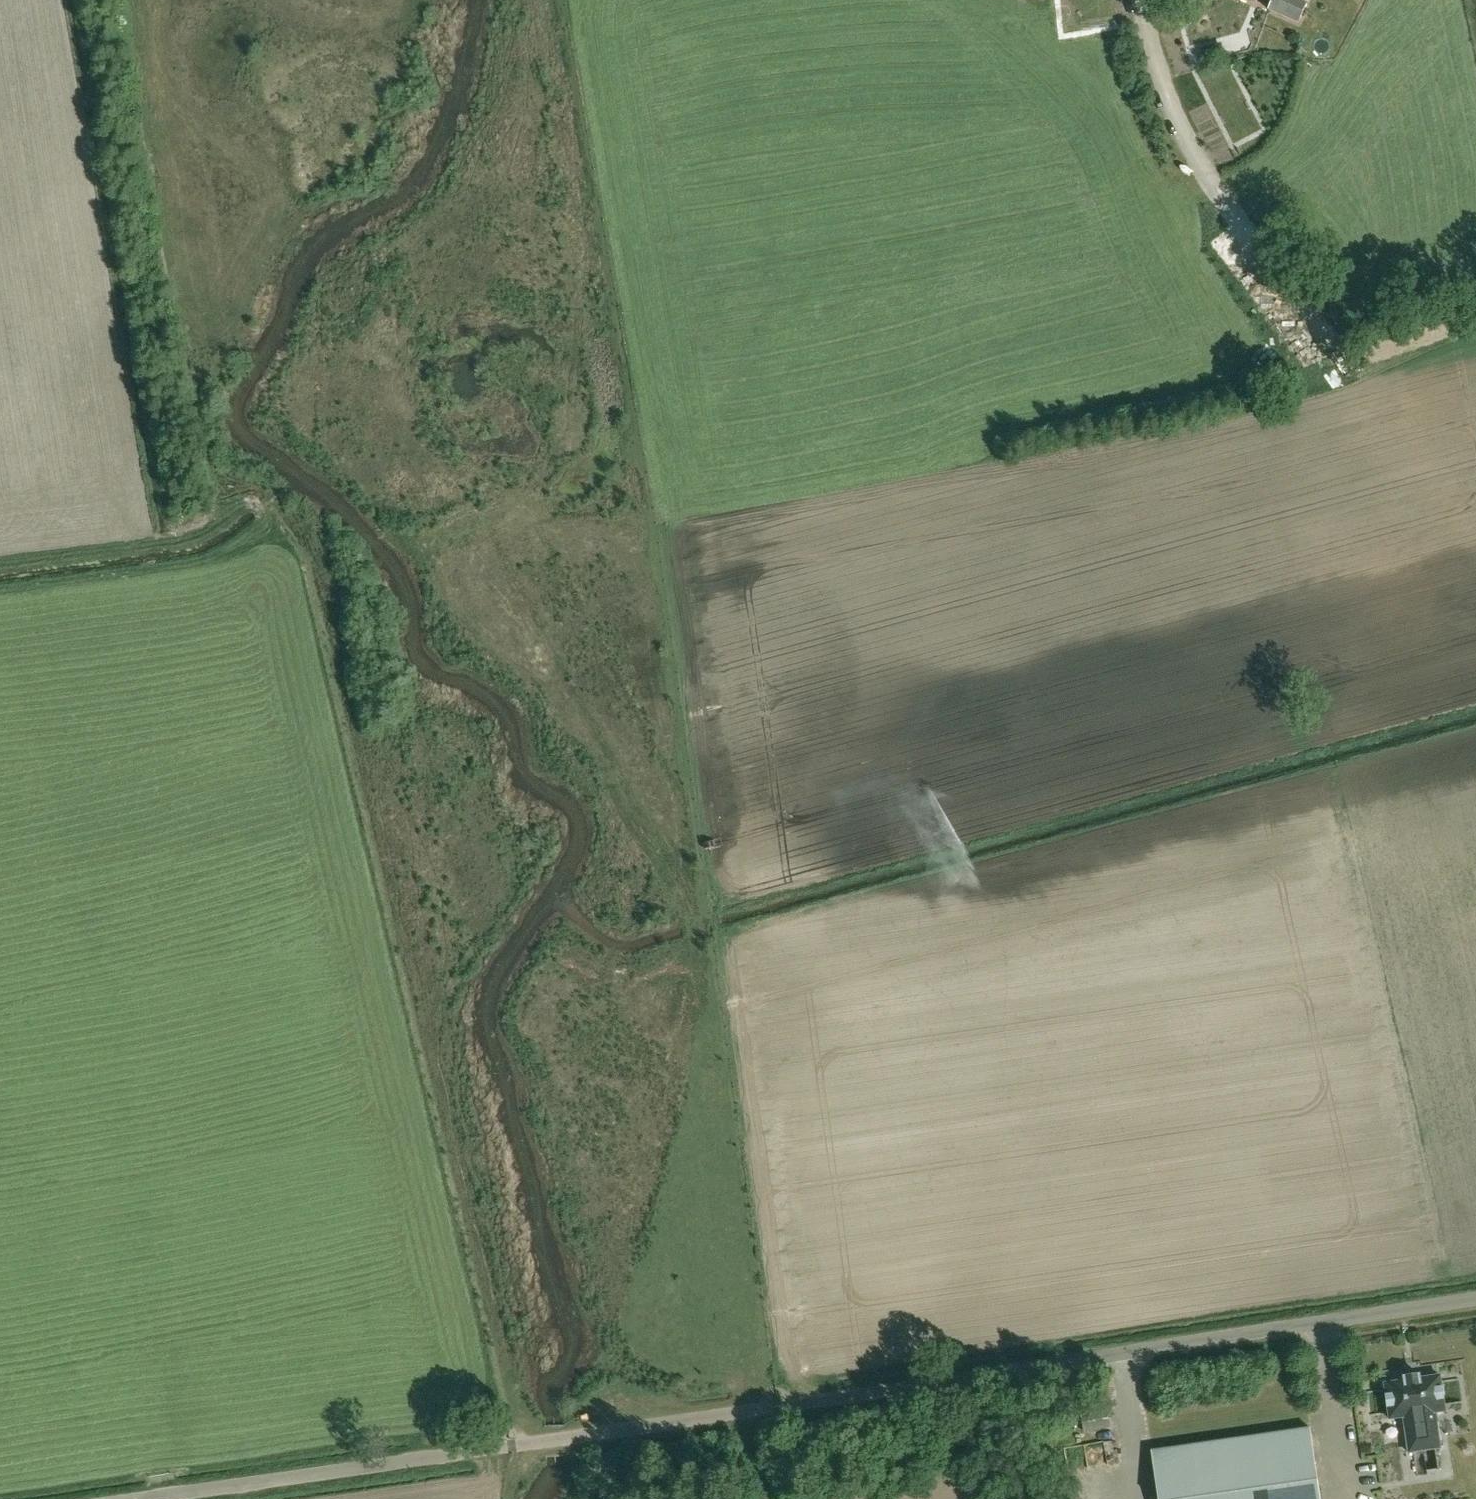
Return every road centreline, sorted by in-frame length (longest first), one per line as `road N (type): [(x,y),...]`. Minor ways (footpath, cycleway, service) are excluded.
road 1 (unclassified): [(138,1498),(1475,1298)]
road 2 (track): [(1141,0),(1185,138),(1274,267)]

